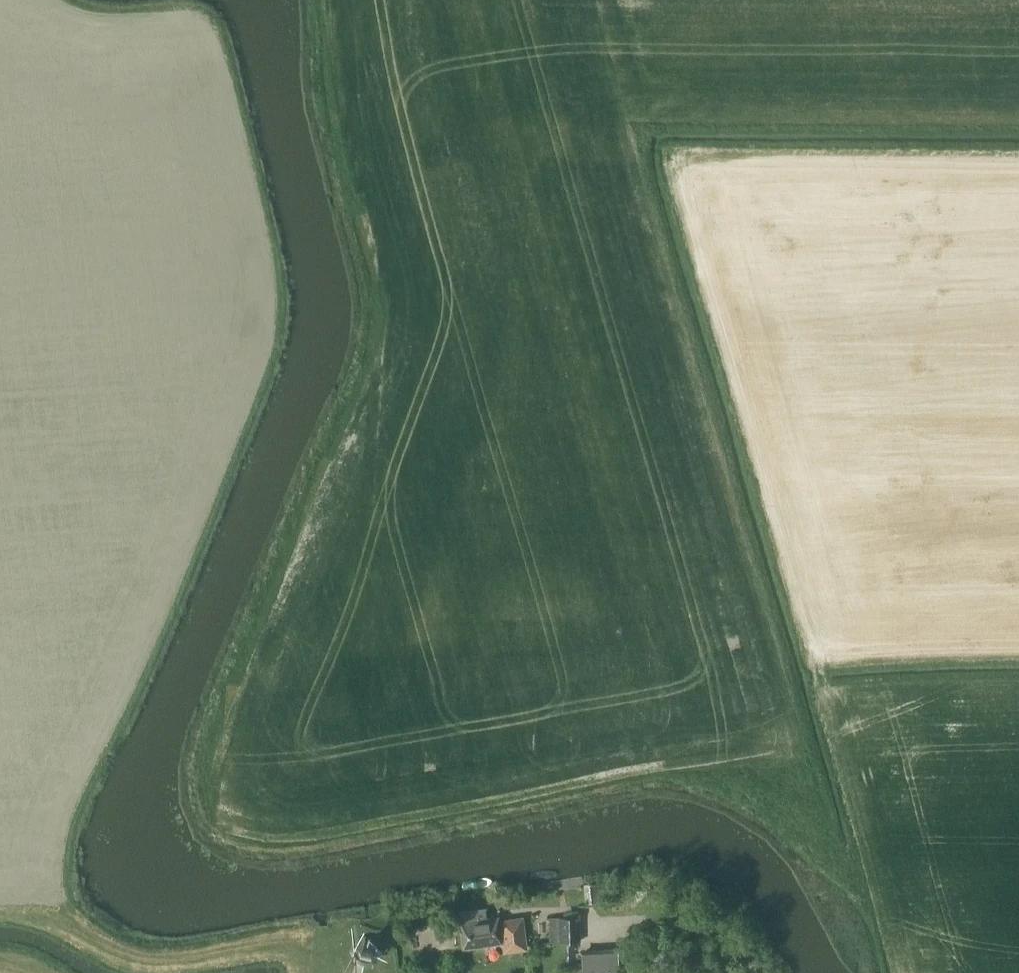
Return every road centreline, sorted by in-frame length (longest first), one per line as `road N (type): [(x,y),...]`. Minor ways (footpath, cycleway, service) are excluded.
road 1 (track): [(306,972),(302,947),(136,963),(15,911),(0,912)]

